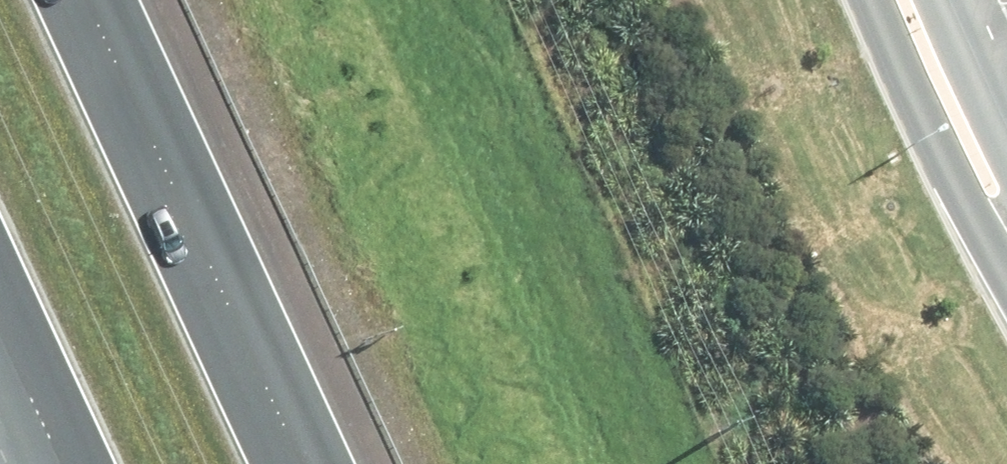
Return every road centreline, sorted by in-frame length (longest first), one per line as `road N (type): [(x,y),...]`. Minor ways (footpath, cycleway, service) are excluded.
road 1 (motorway): [(88,0),(302,463)]
road 2 (tertiary): [(1006,246),(981,210),(880,0)]
road 3 (motorway): [(58,463),(0,339)]

